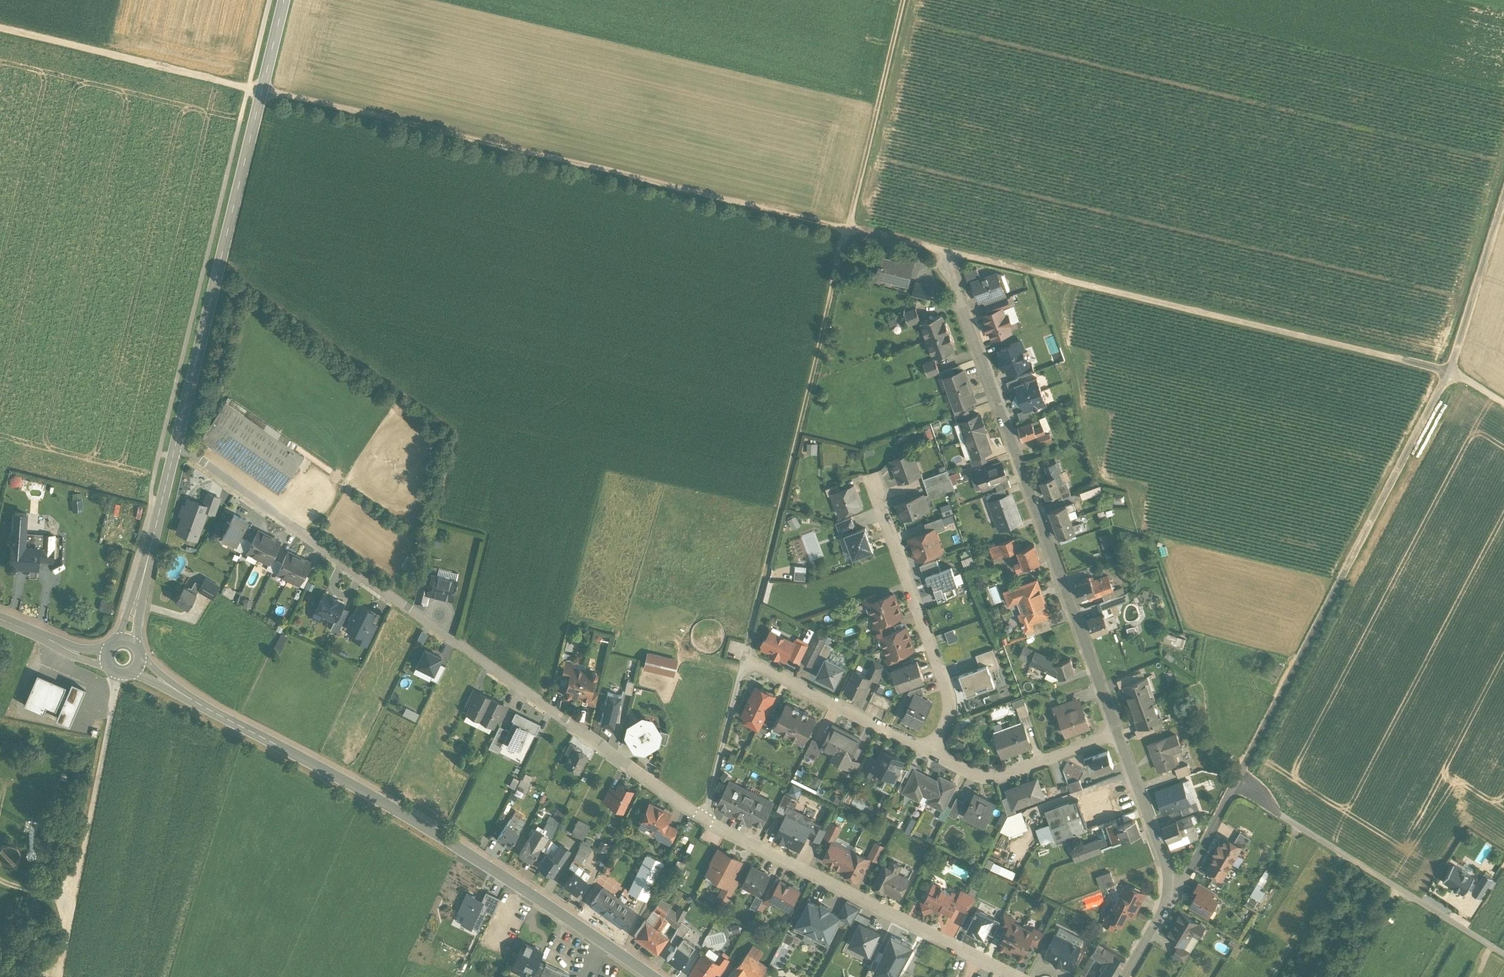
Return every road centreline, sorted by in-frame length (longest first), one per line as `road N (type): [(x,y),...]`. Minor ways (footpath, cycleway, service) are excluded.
road 1 (track): [(1450,375),(0,30)]
road 2 (residential): [(175,445),(706,819)]
road 3 (track): [(763,584),(904,0)]
road 4 (tertiary): [(165,683),(457,848),(651,976)]
road 5 (residential): [(1119,735),(944,255)]
road 6 (track): [(1236,788),(1450,375)]
road 7 (tertiary): [(175,445),(284,0)]
road 8 (residential): [(706,819),(1017,976)]
road 9 (residential): [(930,756),(948,690),(874,486)]
road 10 (residential): [(745,663),(930,756)]
road 11 (residential): [(930,756),(993,780),(1119,735)]
road 12 (track): [(1450,375),(1503,205)]
road 13 (residential): [(1176,895),(1119,735)]
road 14 (tertiary): [(136,603),(175,445)]
road 15 (residential): [(706,819),(745,663)]
road 16 (residential): [(1176,895),(1236,788)]

